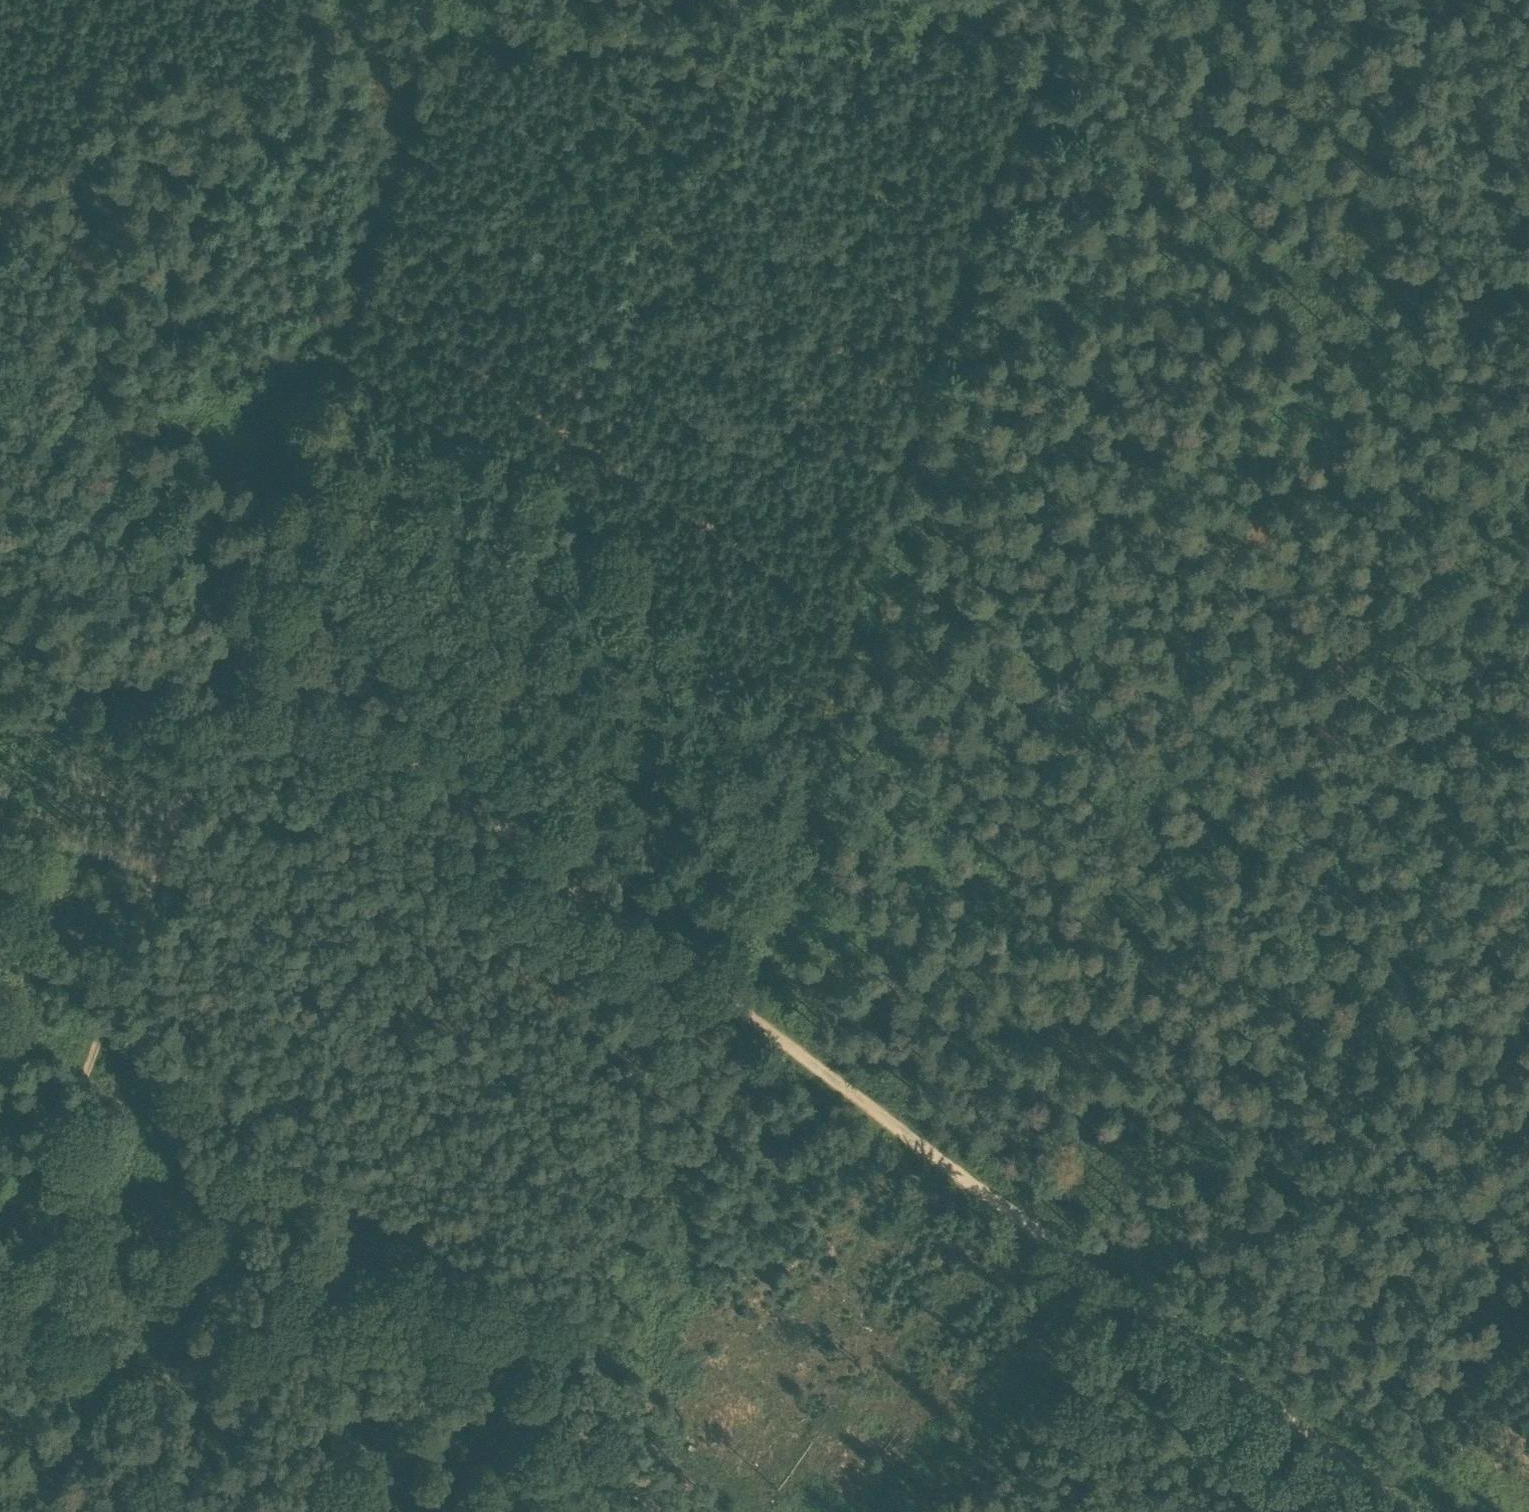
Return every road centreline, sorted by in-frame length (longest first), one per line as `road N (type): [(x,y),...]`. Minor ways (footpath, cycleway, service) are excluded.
road 1 (track): [(1403,1511),(239,632)]
road 2 (track): [(0,1313),(239,632)]
road 3 (track): [(160,579),(0,457)]

